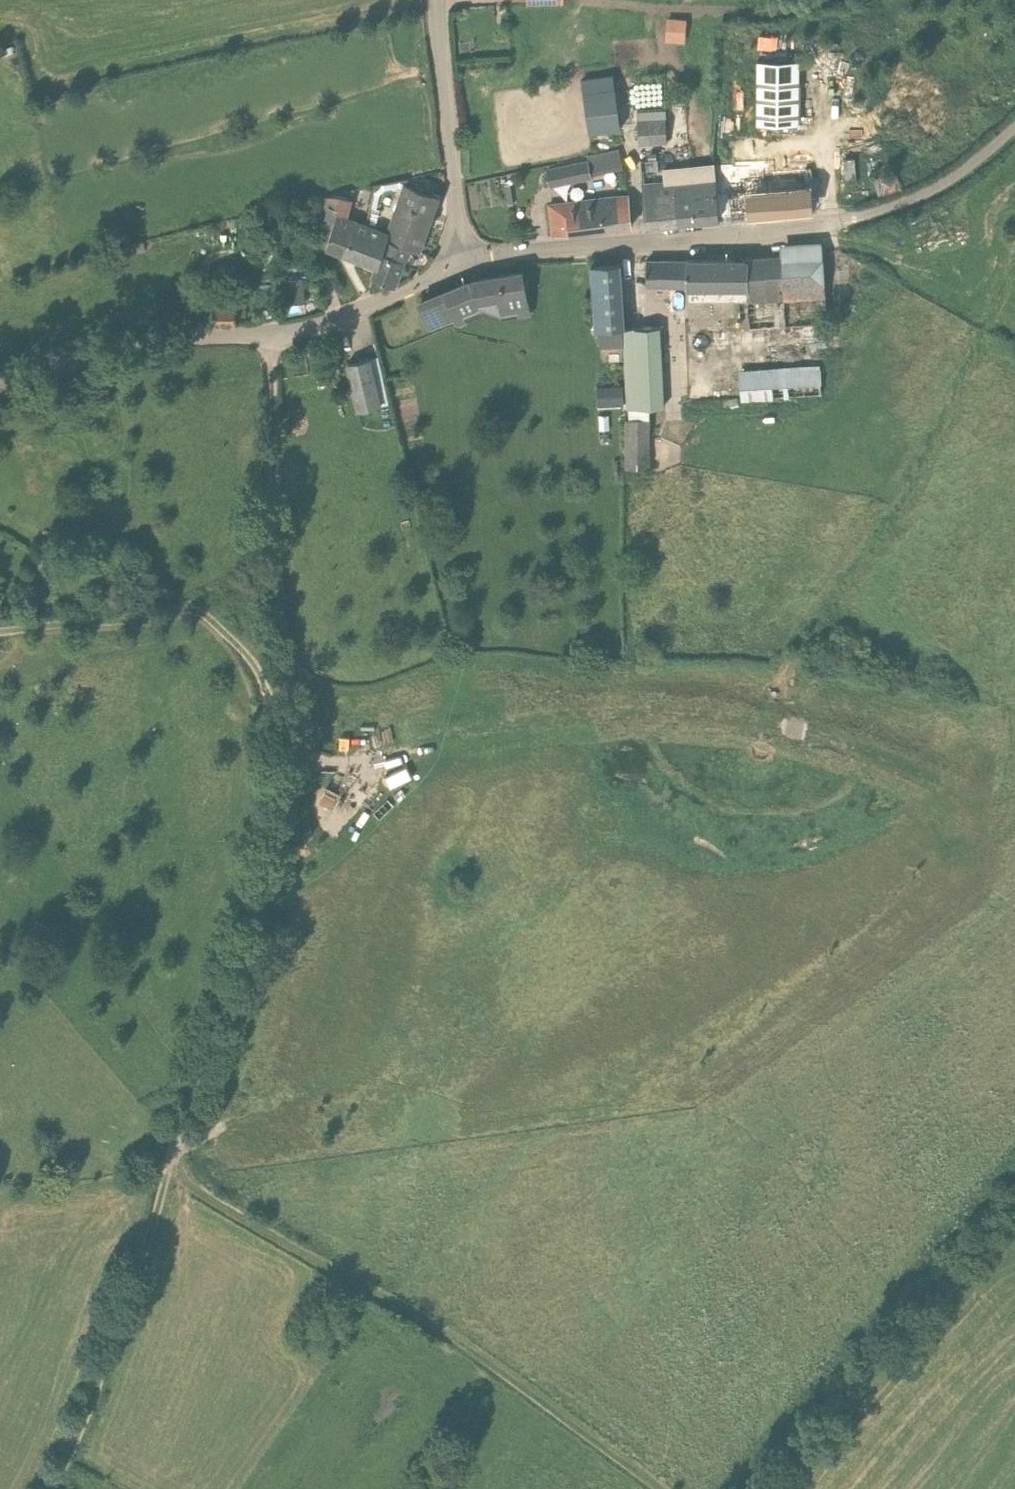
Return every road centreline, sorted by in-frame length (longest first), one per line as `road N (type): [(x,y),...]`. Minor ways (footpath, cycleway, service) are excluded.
road 1 (track): [(270,335),(275,556),(300,687),(291,768),(254,912),(126,1308),(52,1488)]
road 2 (track): [(291,768),(572,711),(715,712),(861,755),(992,816)]
road 3 (track): [(663,1488),(510,1375),(169,1172)]
road 4 (unclassified): [(457,266),(492,255),(837,220),(941,184),(1014,126)]
road 5 (unclassified): [(0,390),(50,368),(166,341),(303,329),(457,266)]
road 6 (unclassified): [(457,266),(437,0)]

